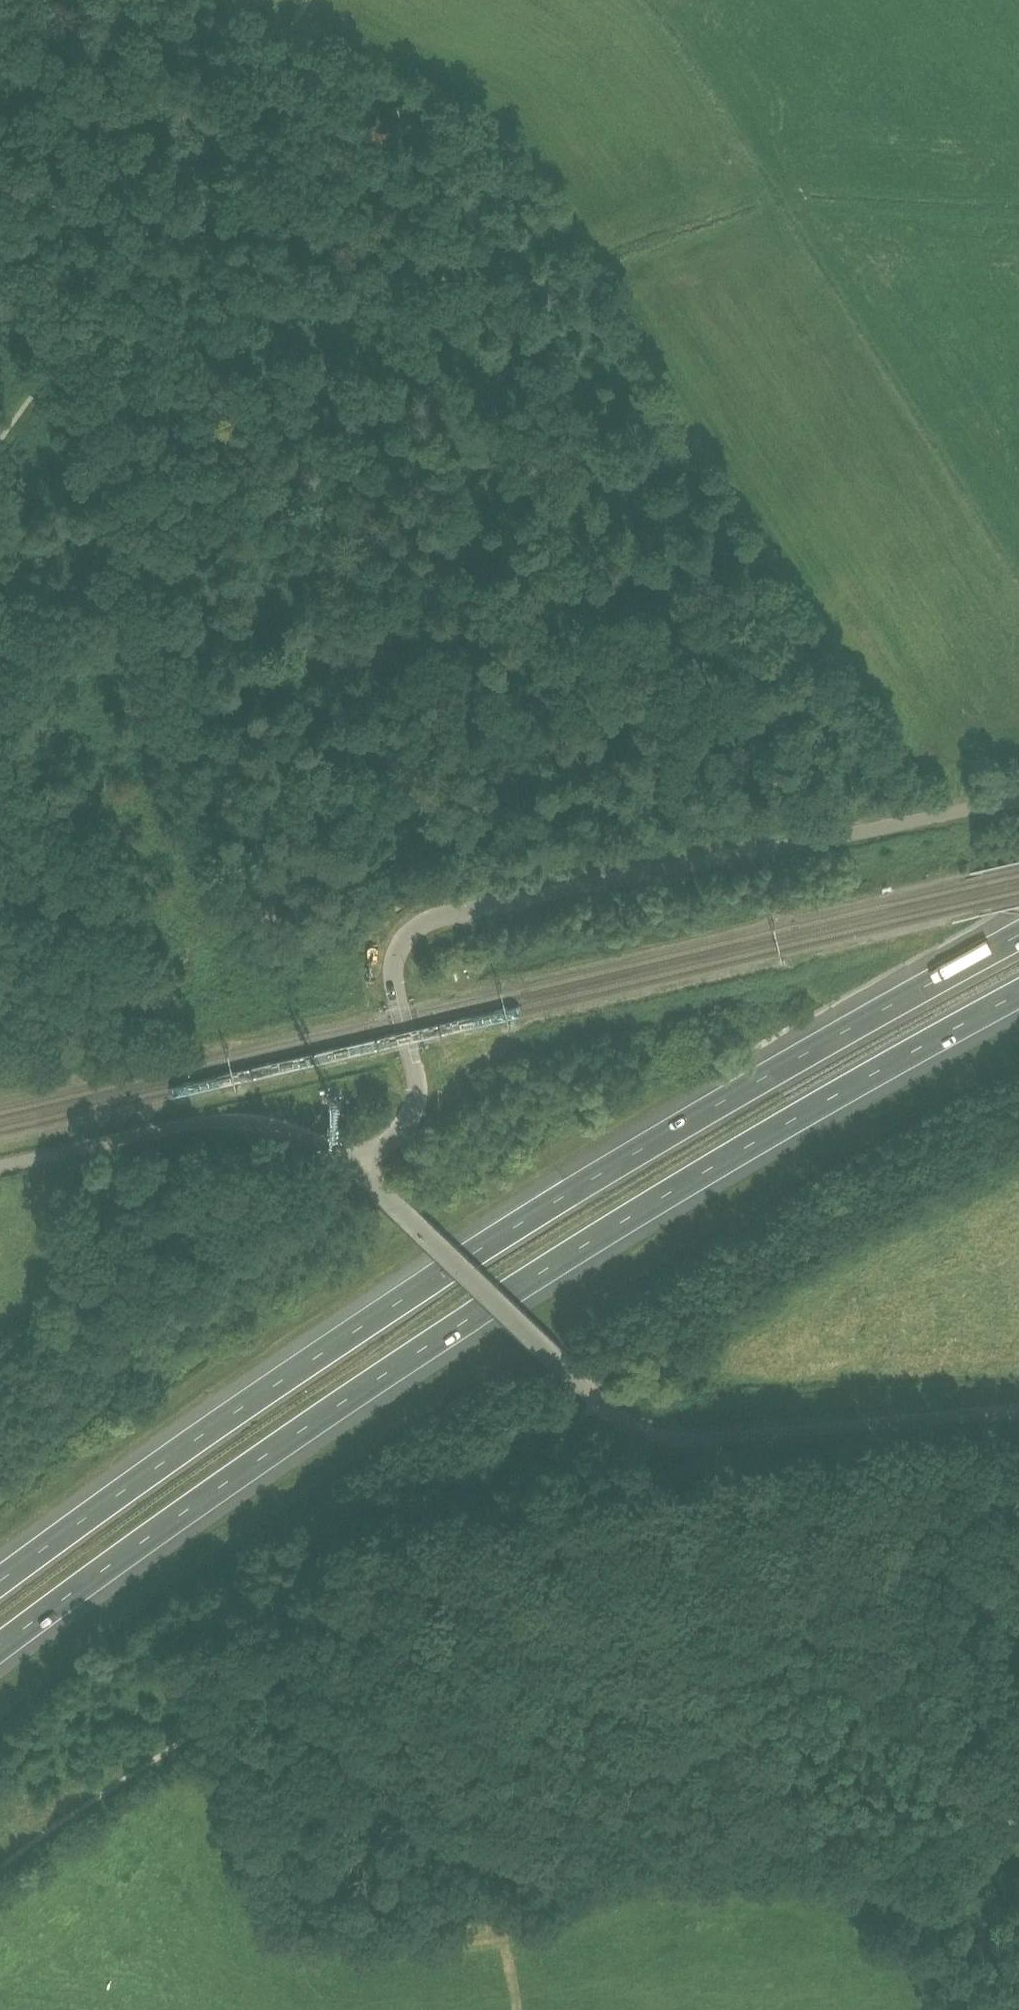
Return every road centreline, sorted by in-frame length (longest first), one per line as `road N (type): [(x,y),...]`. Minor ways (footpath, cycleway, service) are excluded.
road 1 (motorway): [(1018,936),(437,1275),(0,1582)]
road 2 (motorway): [(0,1647),(431,1342),(1018,1002)]
road 3 (unclassified): [(357,1166),(399,1131),(415,1103),(394,960),(428,921),(1018,804)]
road 4 (unclassified): [(553,1360),(600,1405),(671,1438),(1018,1409)]
road 5 (unclassified): [(0,1167),(235,1122),(292,1134),(357,1166)]
road 6 (unclassified): [(553,1360),(357,1166)]

